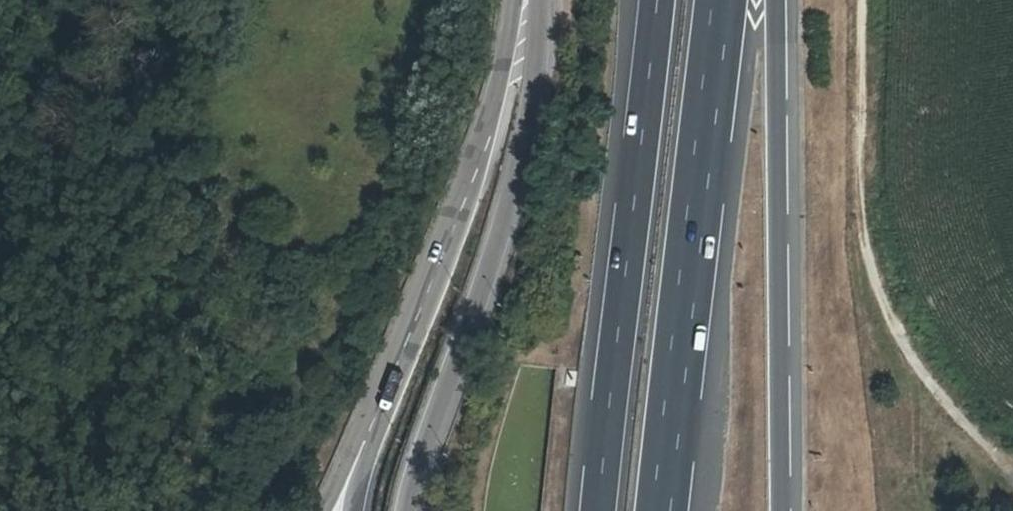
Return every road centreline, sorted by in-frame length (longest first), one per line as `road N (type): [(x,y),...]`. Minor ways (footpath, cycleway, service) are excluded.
road 1 (secondary): [(407,510),(501,228),(530,94),(530,0)]
road 2 (track): [(864,0),(862,202),(880,291),(929,385),(1012,468)]
road 3 (motorway): [(661,510),(720,0)]
road 4 (motorway): [(655,0),(599,510)]
road 5 (motorway): [(781,510),(776,0)]
road 6 (secondary): [(519,0),(481,141),(366,439)]

